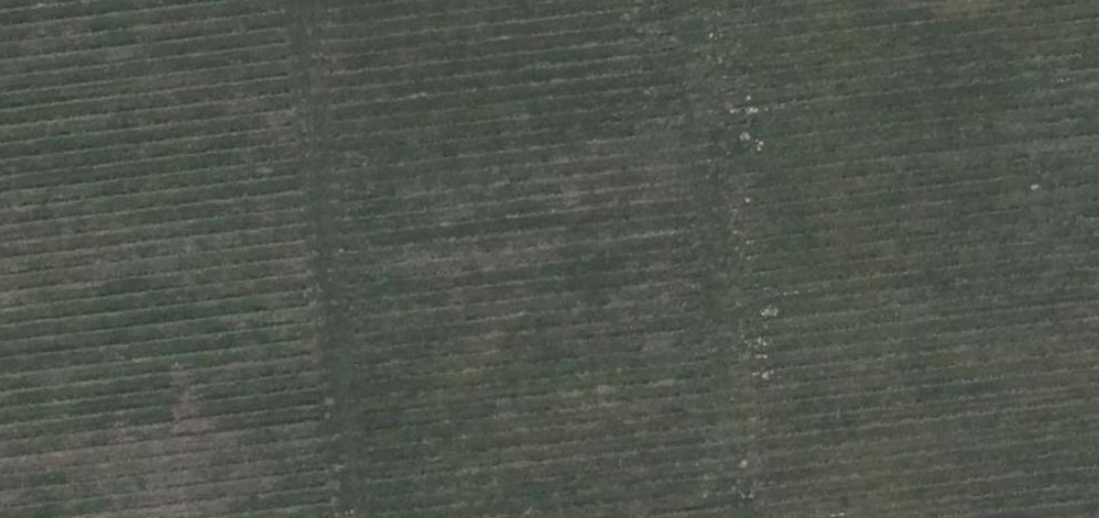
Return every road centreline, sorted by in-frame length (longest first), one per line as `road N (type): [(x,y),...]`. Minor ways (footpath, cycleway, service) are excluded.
road 1 (track): [(691,0),(758,517)]
road 2 (track): [(353,517),(300,0)]

